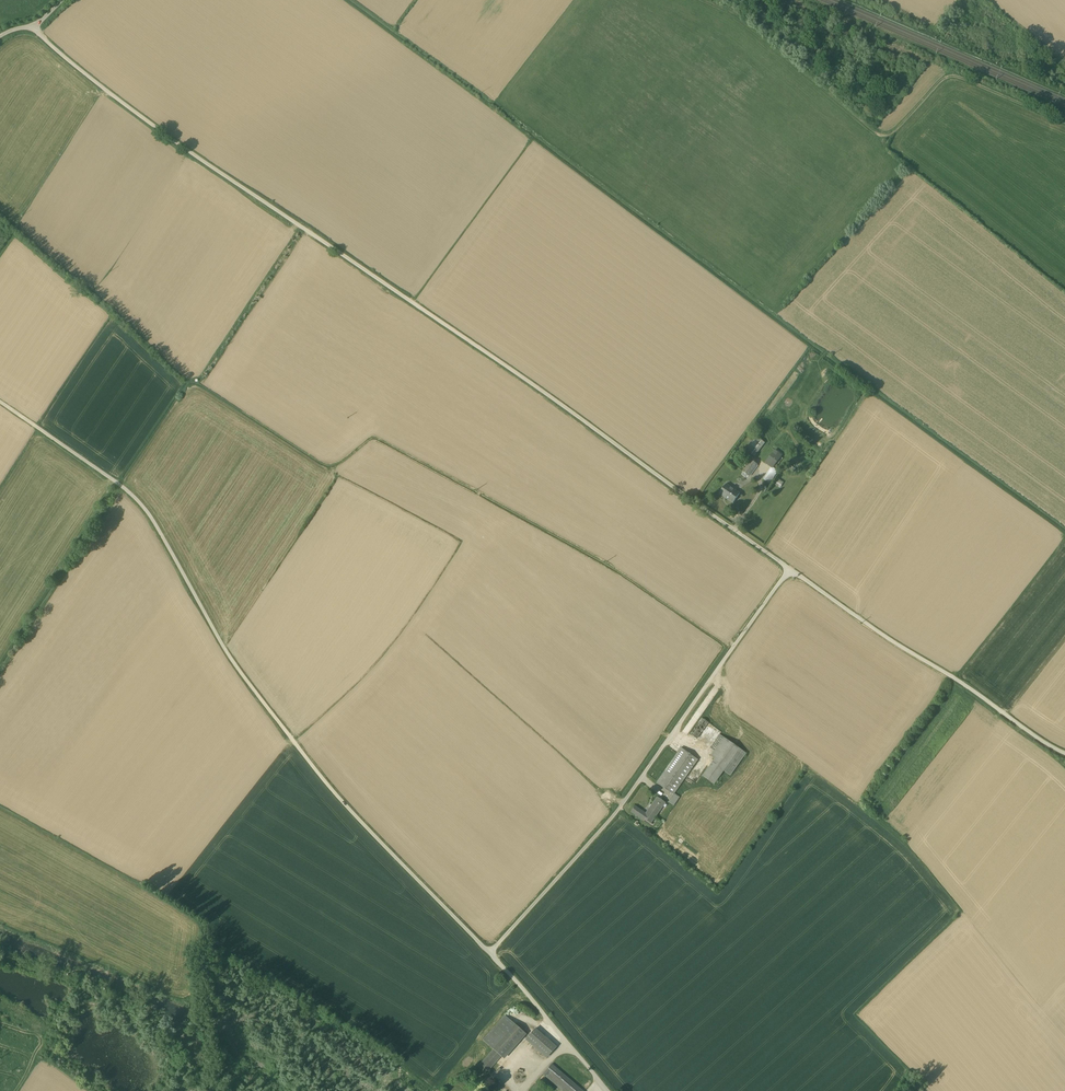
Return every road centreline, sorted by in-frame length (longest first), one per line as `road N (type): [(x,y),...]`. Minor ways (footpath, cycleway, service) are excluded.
road 1 (unclassified): [(33,29),(137,113),(787,569)]
road 2 (unclassified): [(491,953),(319,775),(216,637),(139,502),(0,405)]
road 3 (unclassified): [(491,953),(618,809),(787,569)]
road 4 (unclassified): [(787,569),(1064,751)]
road 5 (track): [(1064,123),(952,76),(898,128),(876,133)]
road 6 (unclassified): [(610,1090),(491,953)]

